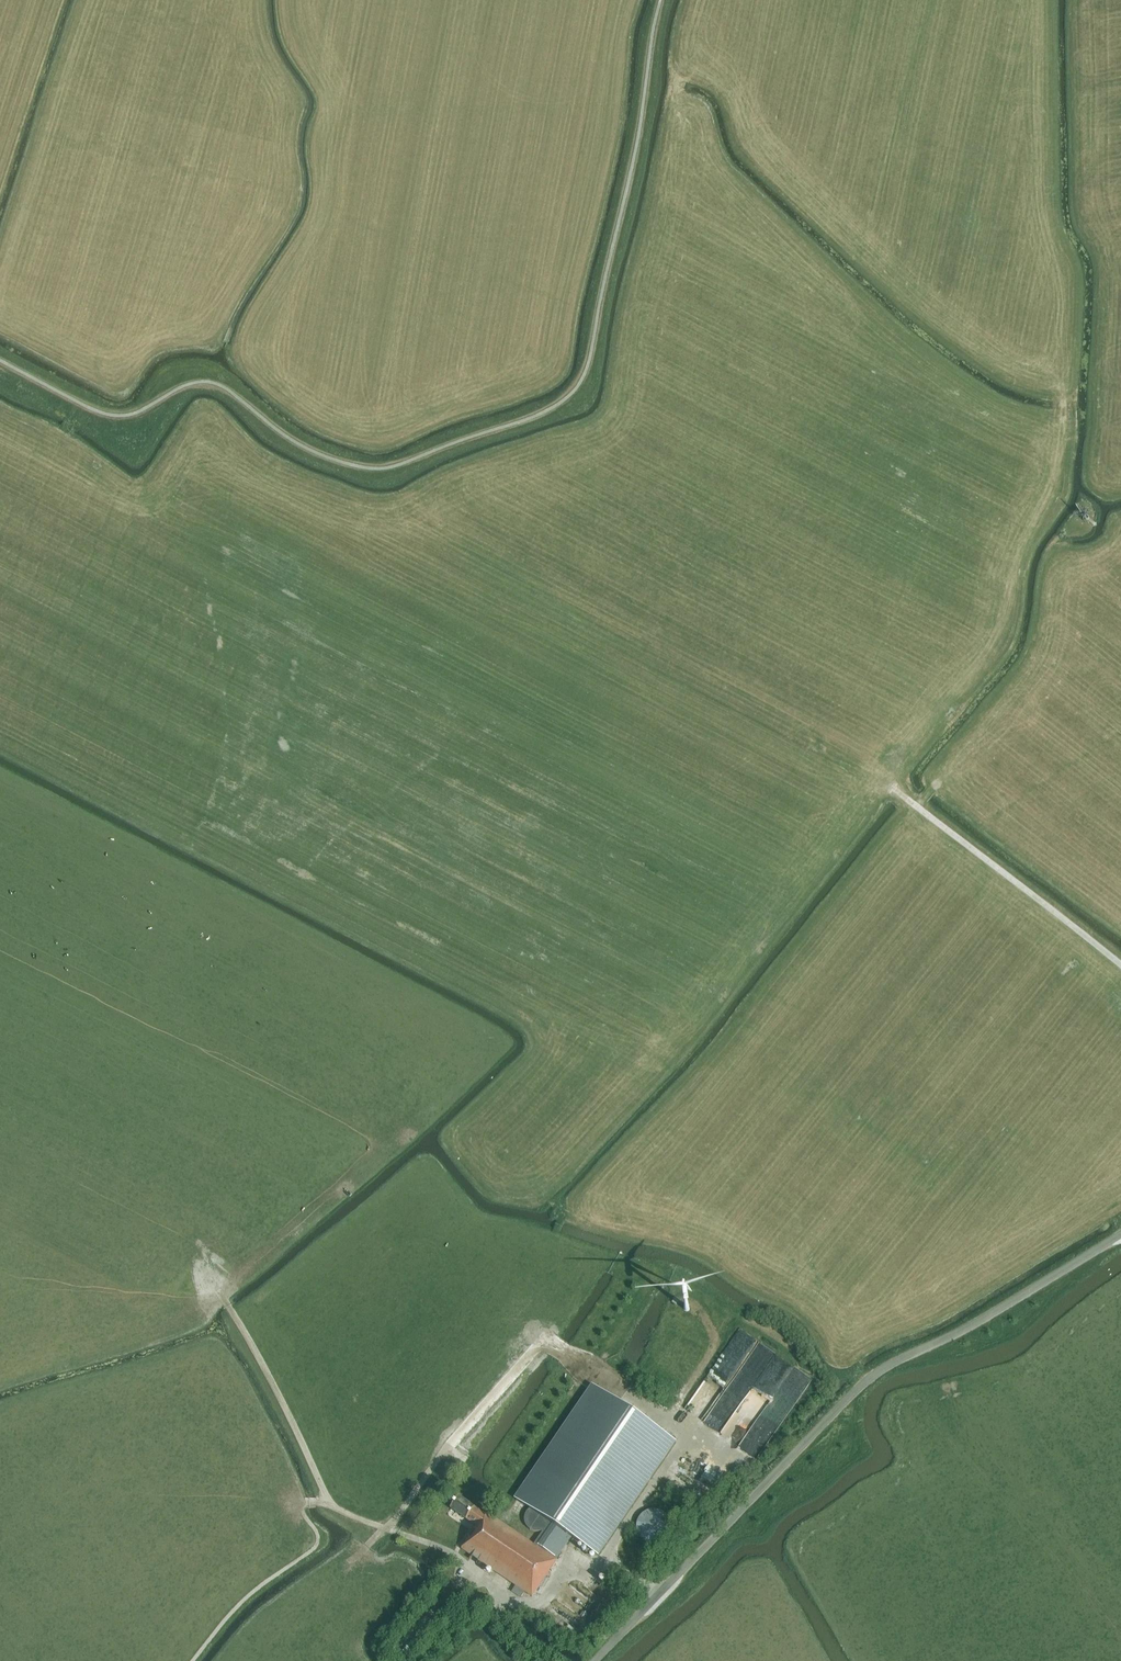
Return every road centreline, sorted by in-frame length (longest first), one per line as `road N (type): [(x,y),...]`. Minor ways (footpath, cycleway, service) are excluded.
road 1 (tertiary): [(595,1660),(860,1387),(1120,1235)]
road 2 (unclassified): [(199,1660),(246,1603),(324,1547)]

